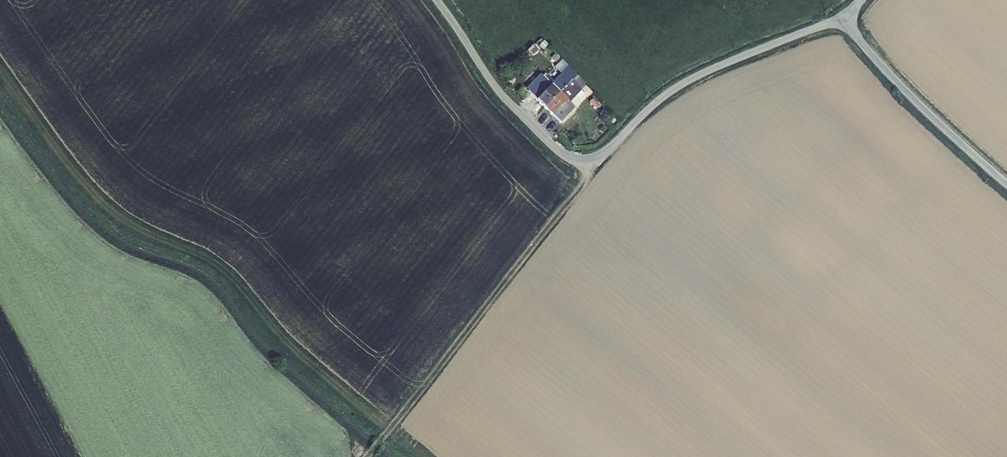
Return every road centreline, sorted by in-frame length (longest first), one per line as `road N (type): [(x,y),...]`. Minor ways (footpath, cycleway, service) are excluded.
road 1 (unclassified): [(437,0),(495,86),(555,148),(589,160),(684,83),(847,21)]
road 2 (track): [(370,456),(573,196),(589,160)]
road 3 (unclassified): [(847,21),(931,116),(1006,182)]

